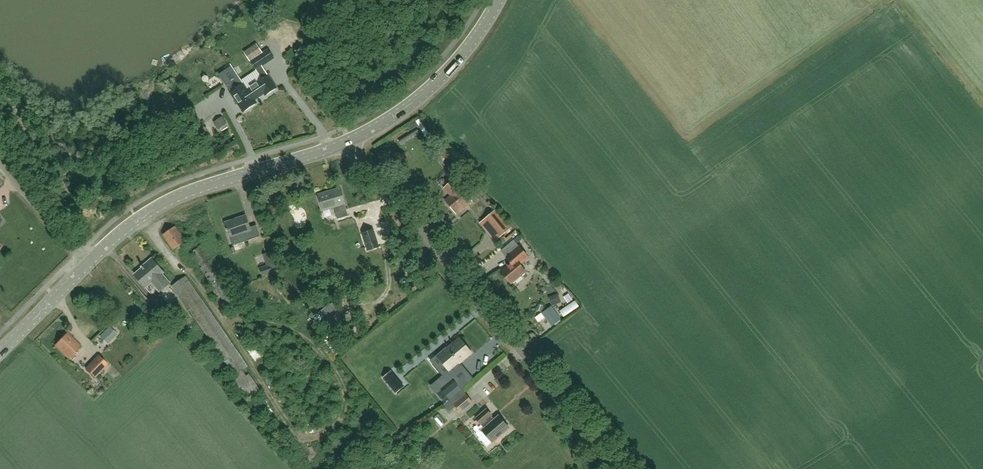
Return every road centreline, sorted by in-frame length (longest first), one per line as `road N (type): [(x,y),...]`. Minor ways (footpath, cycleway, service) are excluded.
road 1 (unclassified): [(347,142),(619,468)]
road 2 (tertiary): [(90,264),(174,202),(347,142)]
road 3 (tertiary): [(347,142),(387,124),(448,76),(502,0)]
road 4 (unclassified): [(90,264),(0,163)]
road 5 (tertiary): [(0,354),(90,264)]

